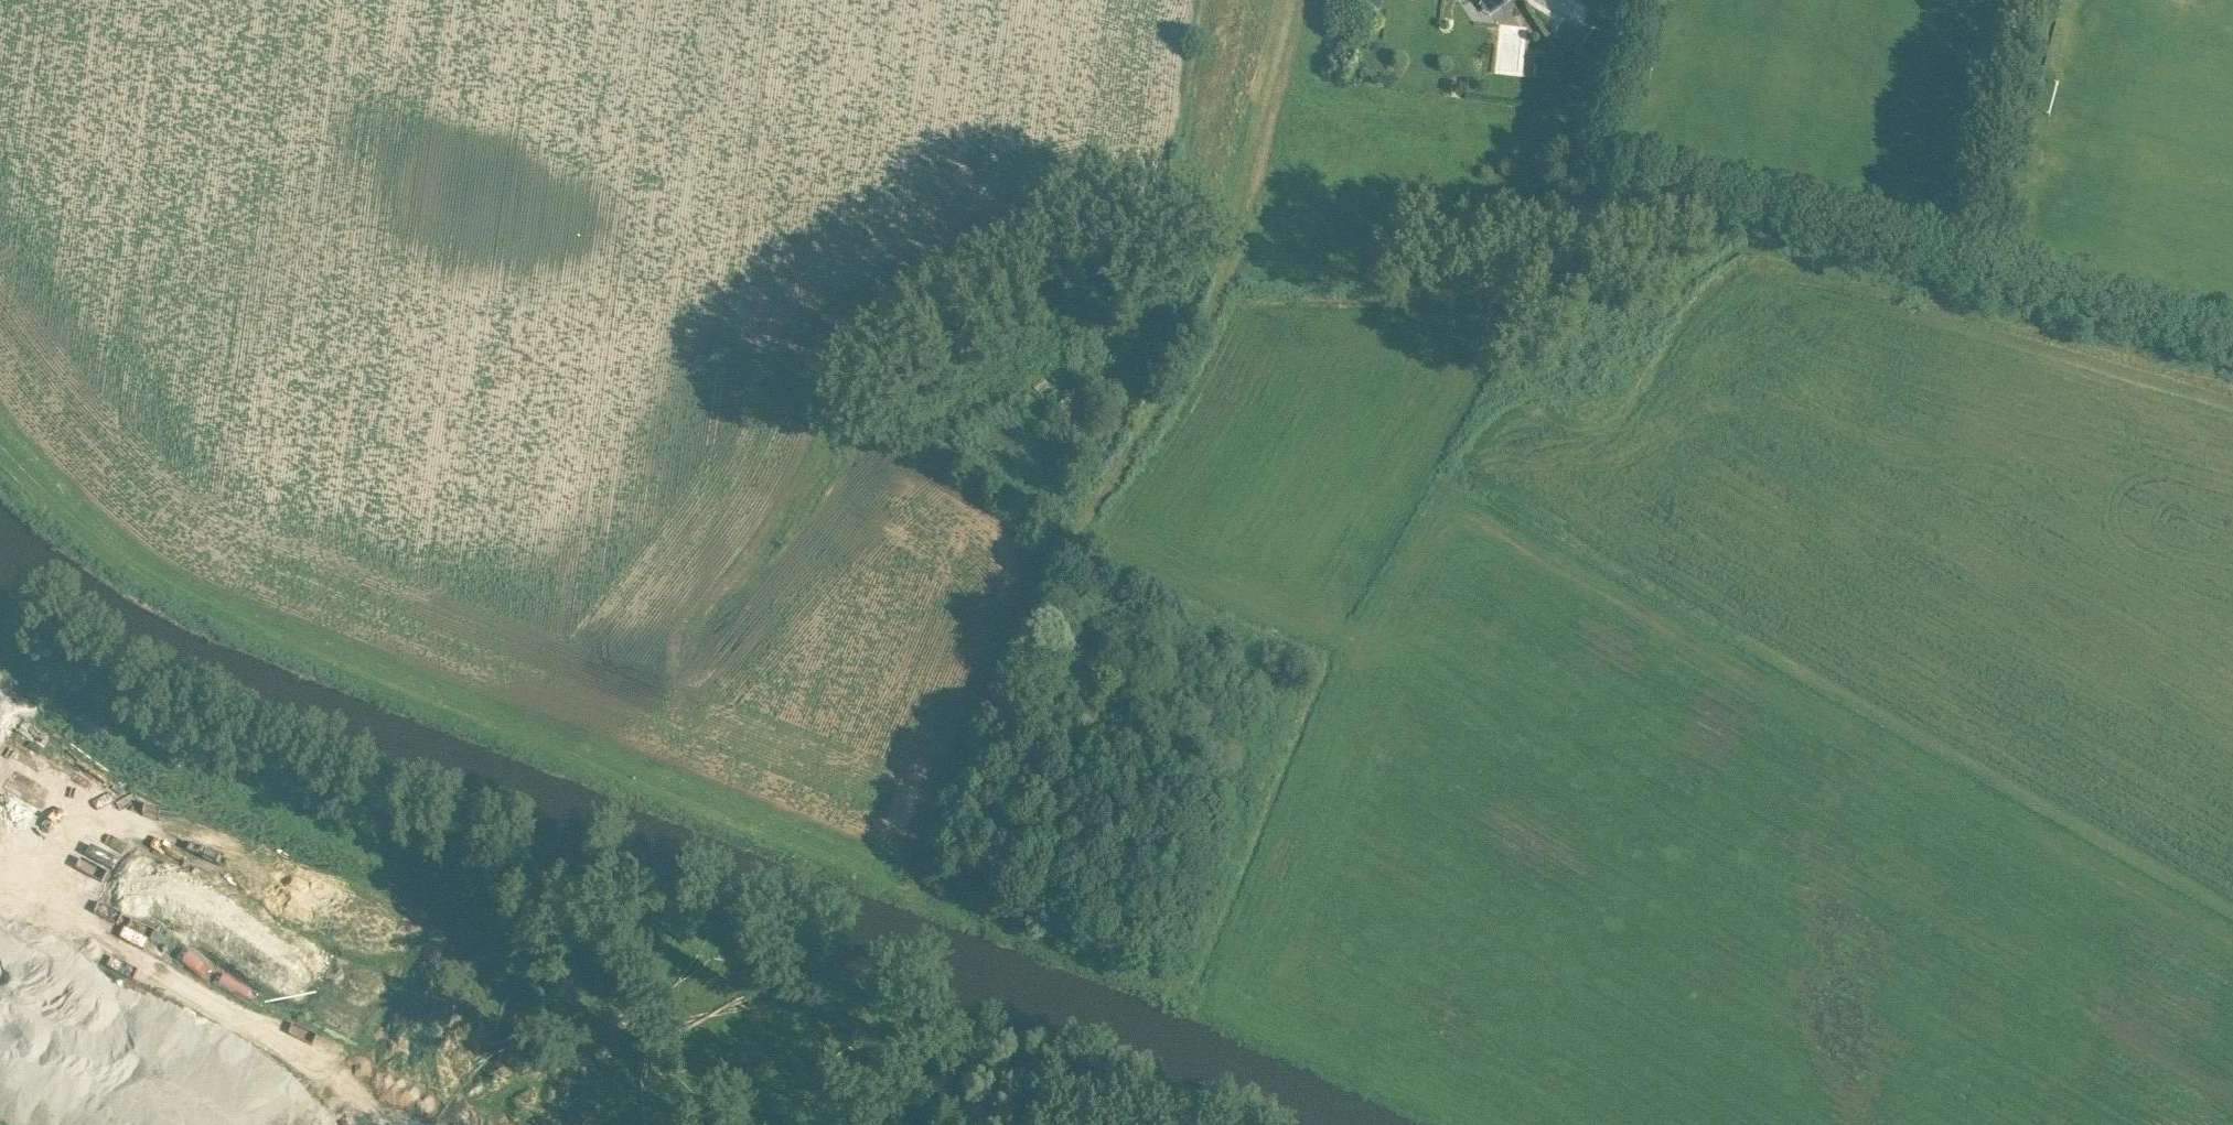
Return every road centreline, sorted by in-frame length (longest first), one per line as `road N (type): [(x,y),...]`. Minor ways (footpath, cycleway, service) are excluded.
road 1 (track): [(1220,281),(1060,529),(903,904),(1176,1015)]
road 2 (residential): [(1220,281),(1292,0)]

